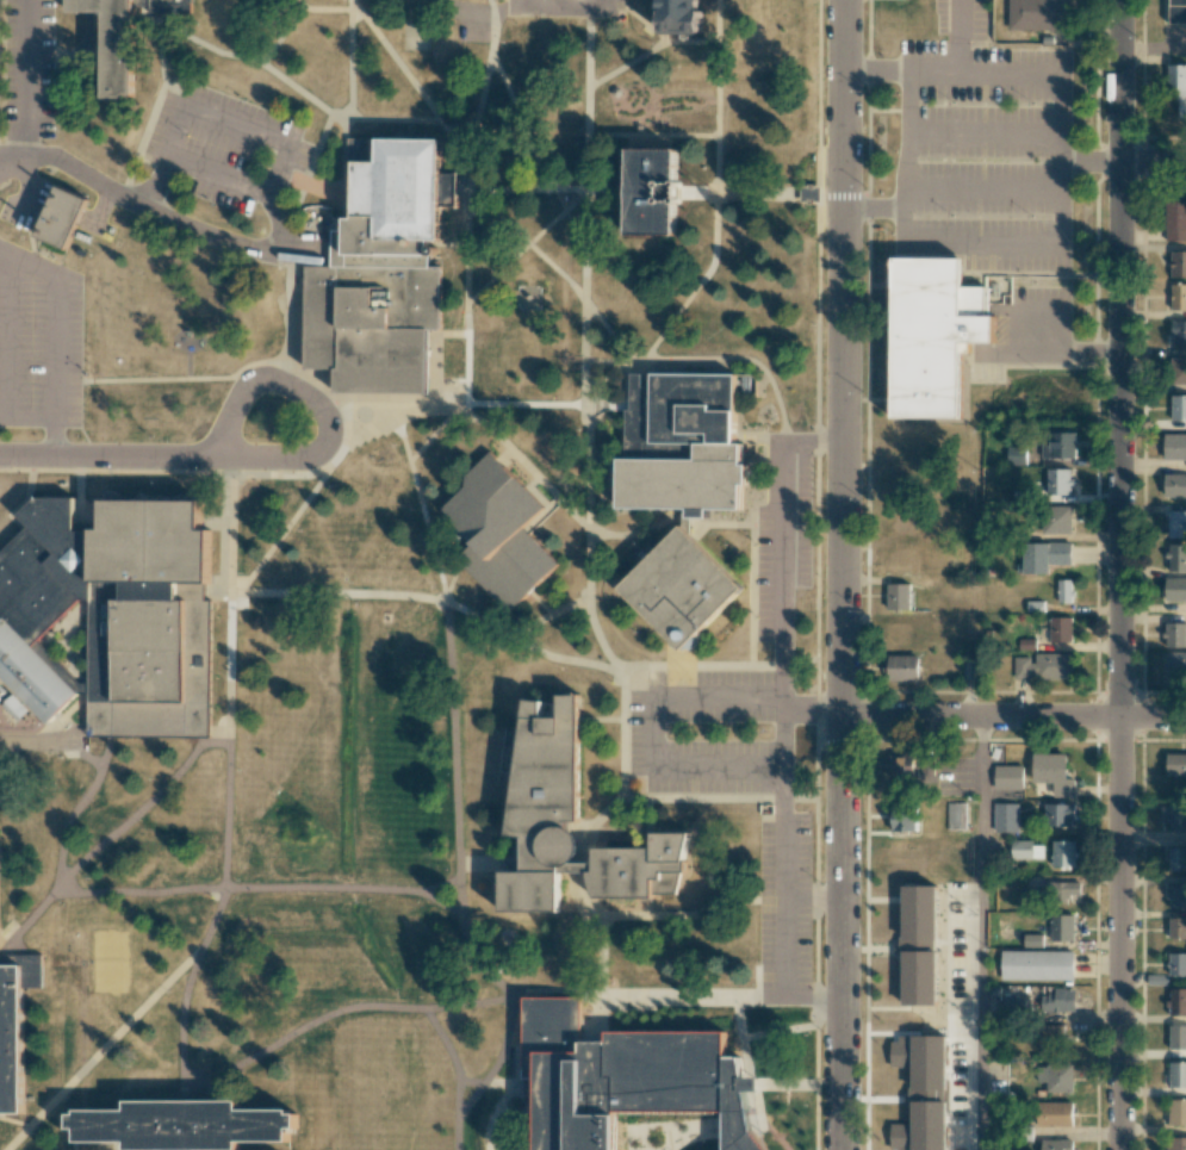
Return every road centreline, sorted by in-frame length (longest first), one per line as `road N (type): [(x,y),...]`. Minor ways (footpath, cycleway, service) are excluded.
road 1 (tertiary): [(846,0),(842,1149)]
road 2 (residential): [(1123,161),(1120,1149)]
road 3 (residential): [(1185,719),(842,719)]
road 4 (residential): [(294,249),(275,253),(192,226),(25,149),(13,166),(0,166)]
road 5 (residential): [(206,460),(302,461),(325,440),(319,410),(278,383),(252,384),(206,460)]
road 6 (residential): [(0,460),(206,460)]
road 7 (residential): [(1122,0),(1123,161)]
road 8 (residential): [(26,0),(25,149)]

